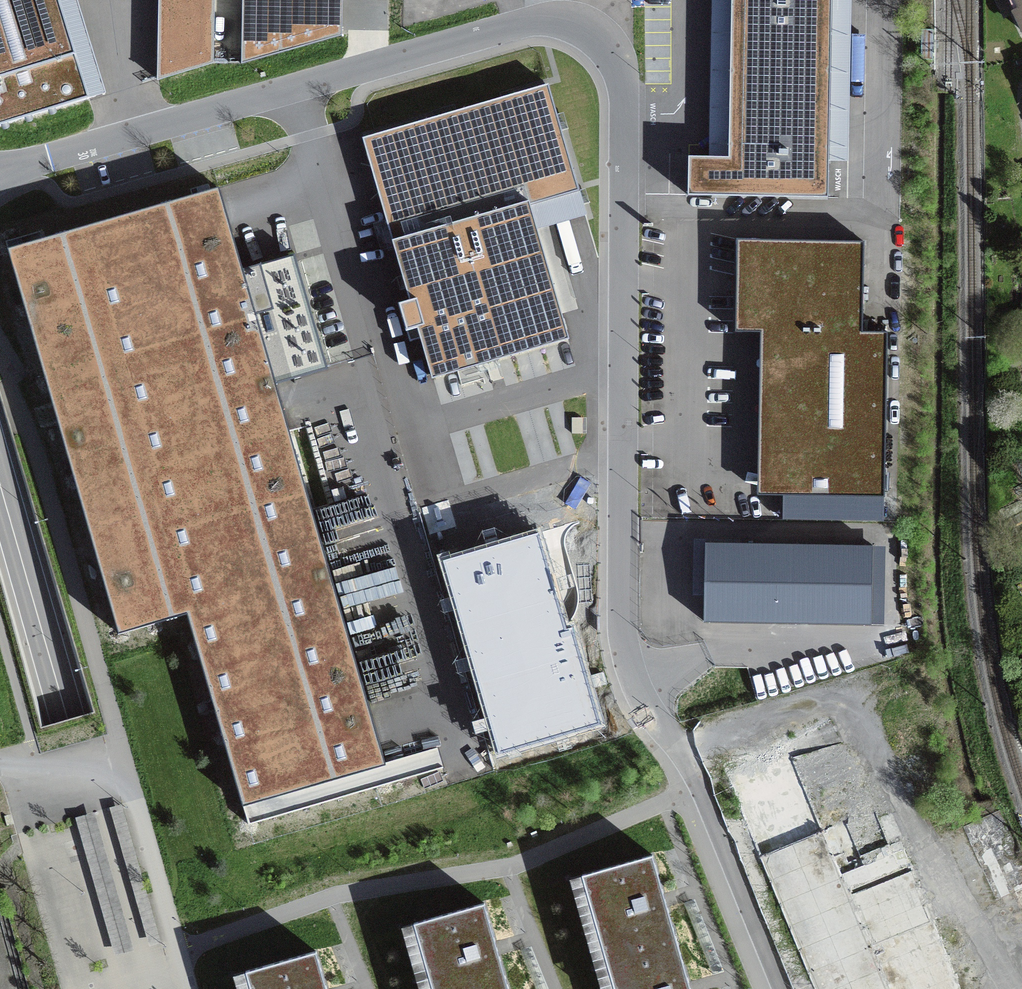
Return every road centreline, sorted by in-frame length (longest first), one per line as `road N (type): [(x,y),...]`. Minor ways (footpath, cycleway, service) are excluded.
road 1 (residential): [(0,173),(520,24),(565,22),(604,41),(620,66),(626,104),(622,622),(634,679),(690,773)]
road 2 (secondary): [(66,718),(143,988)]
road 3 (unclassified): [(190,988),(124,754)]
road 4 (secondary): [(66,718),(0,484)]
road 5 (unclassified): [(0,762),(124,754)]

